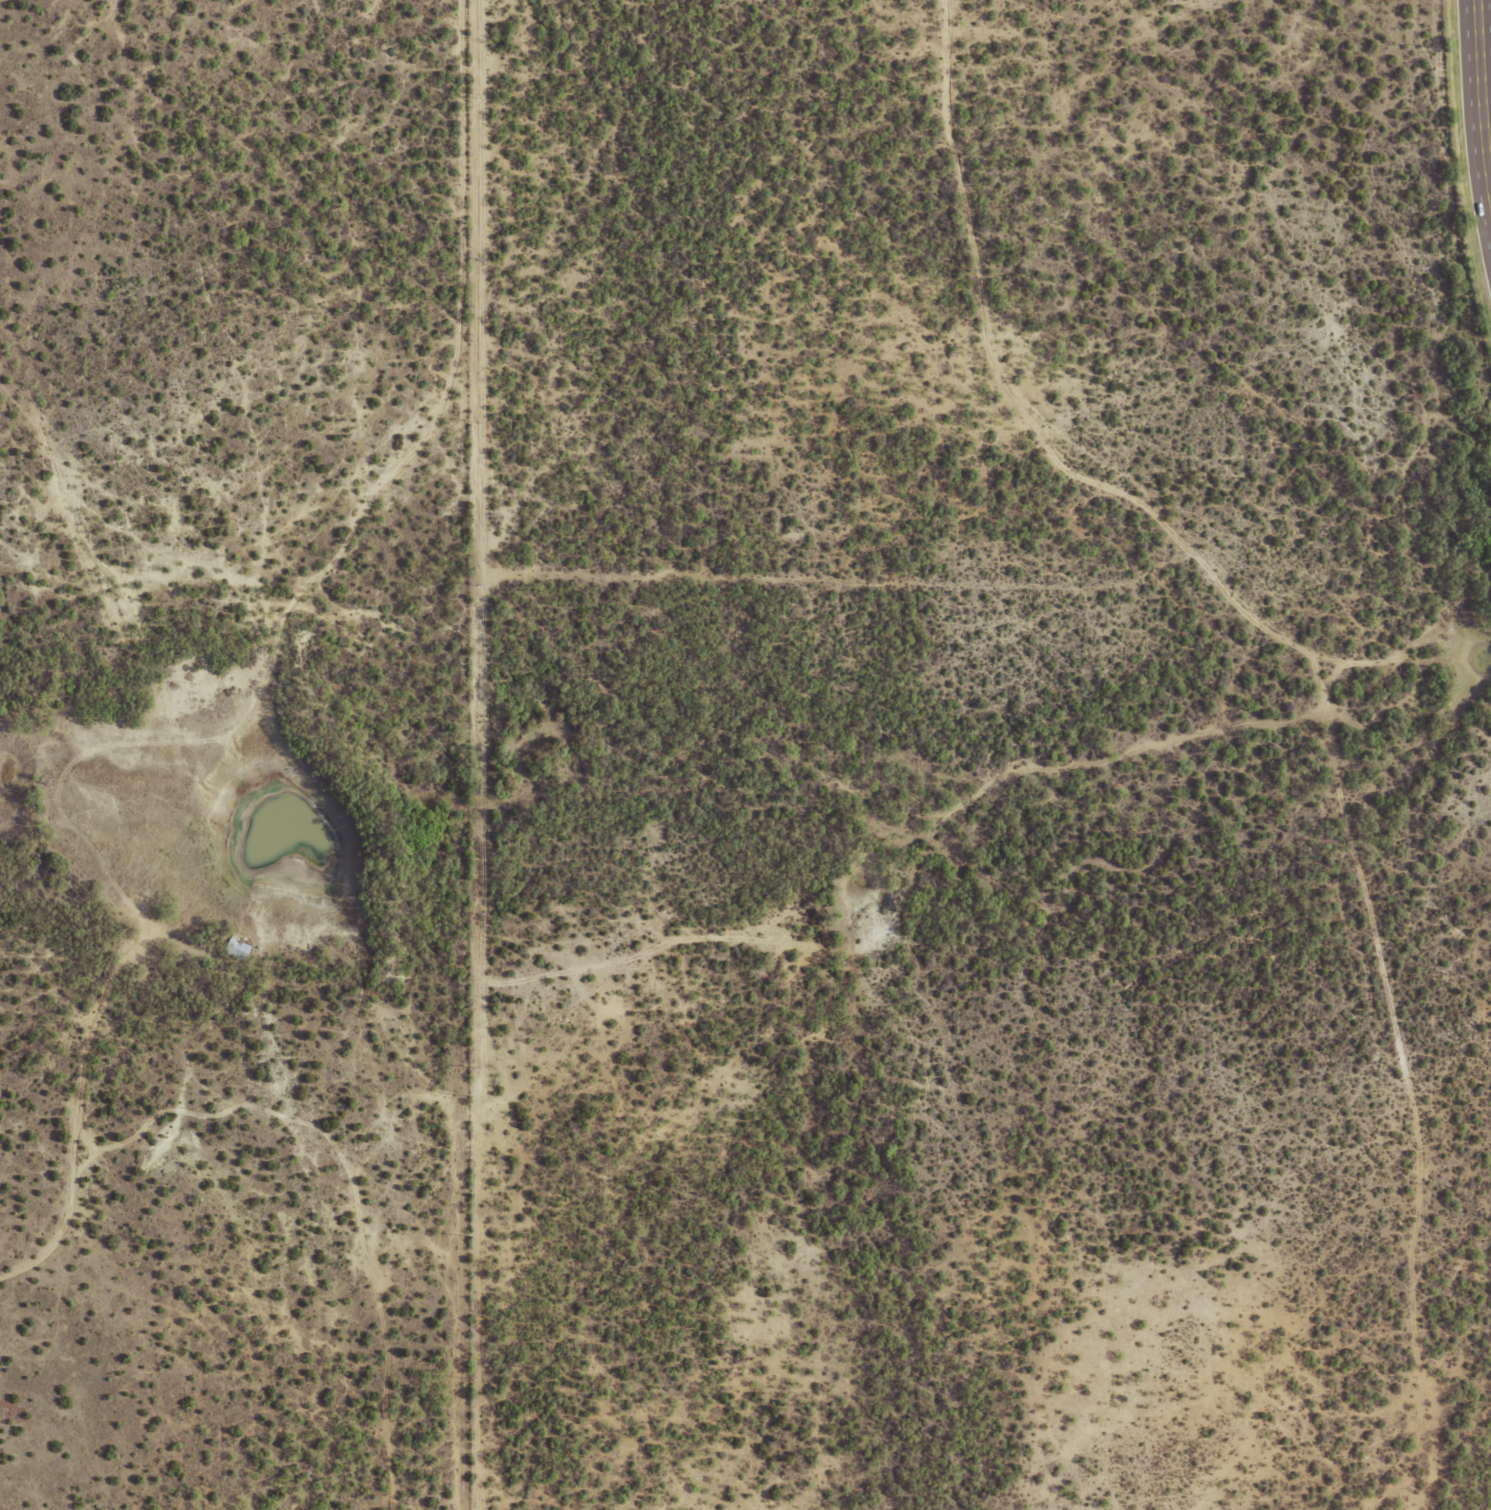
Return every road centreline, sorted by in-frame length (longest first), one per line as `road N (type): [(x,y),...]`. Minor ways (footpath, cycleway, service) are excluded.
road 1 (secondary): [(1490,198),(1476,0)]

